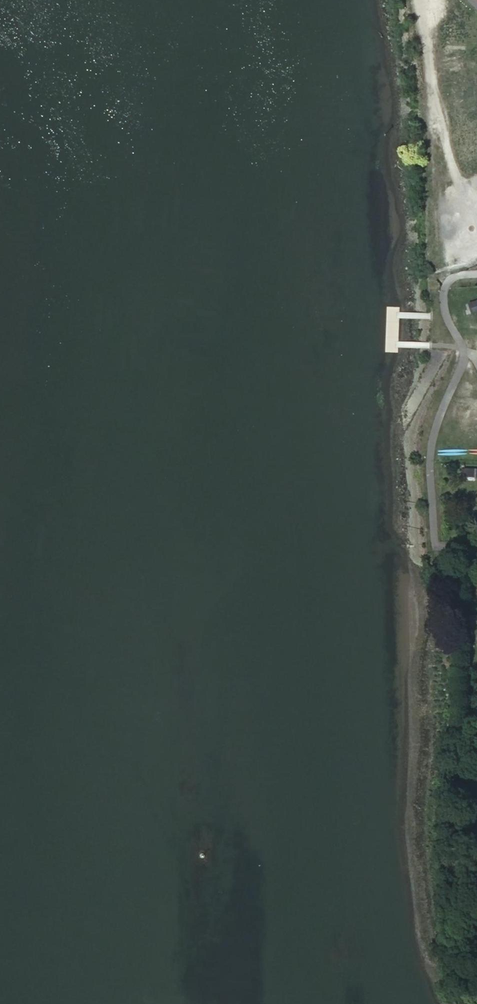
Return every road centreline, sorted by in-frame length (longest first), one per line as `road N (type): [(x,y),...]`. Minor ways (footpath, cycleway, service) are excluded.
road 1 (track): [(476,228),(439,121),(419,0)]

